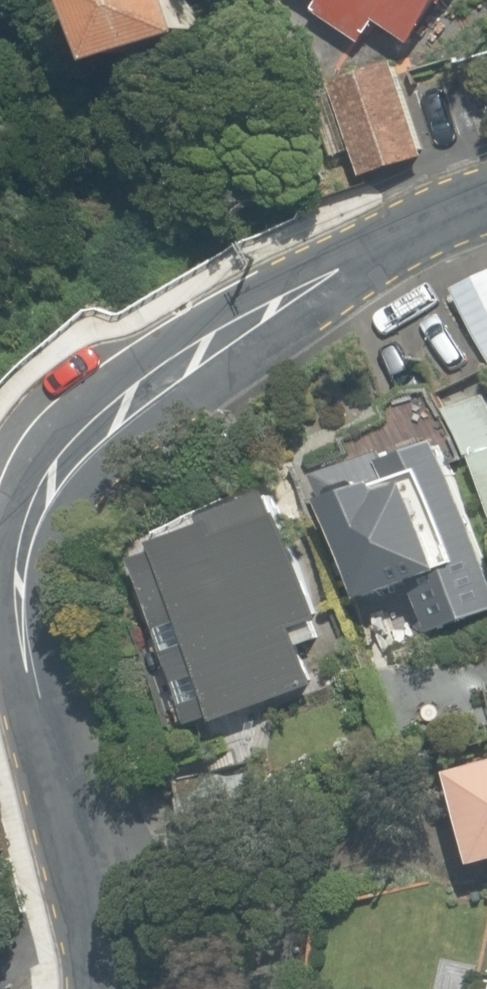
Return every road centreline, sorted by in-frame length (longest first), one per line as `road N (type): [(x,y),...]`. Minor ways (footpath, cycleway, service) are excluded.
road 1 (unclassified): [(486,206),(395,243),(191,366),(55,475),(8,607),(30,778),(60,864),(77,988)]

